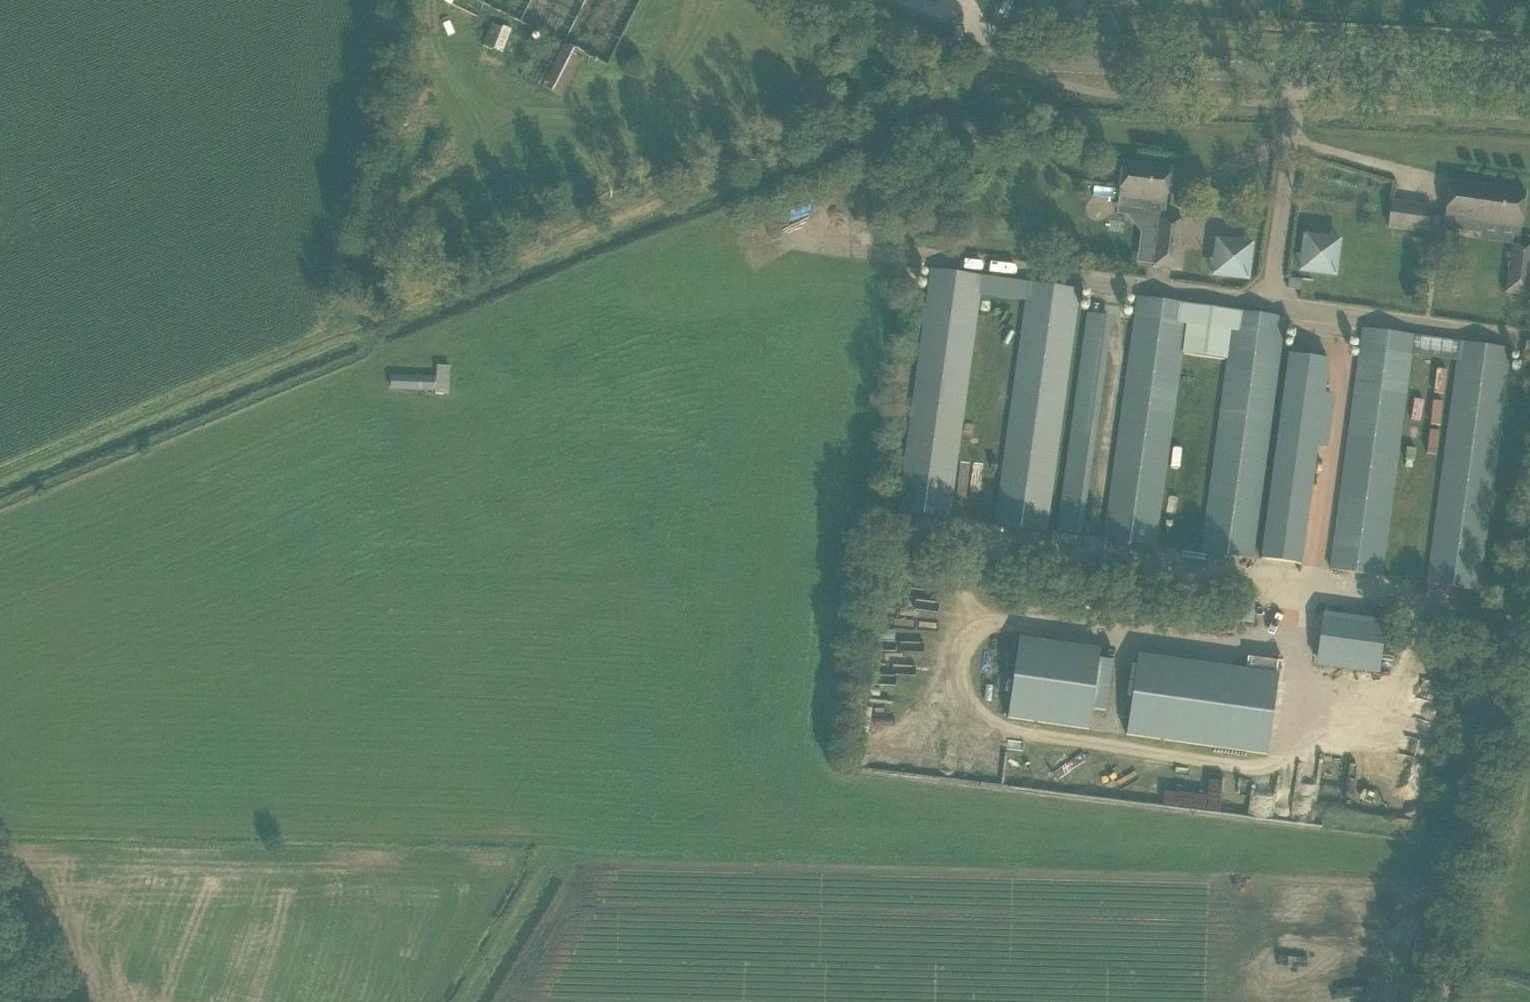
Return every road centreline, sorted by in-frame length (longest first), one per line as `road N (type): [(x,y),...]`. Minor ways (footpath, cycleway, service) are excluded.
road 1 (tertiary): [(1529,86),(983,57),(923,43),(847,0)]
road 2 (track): [(1004,59),(977,77),(868,110),(364,323)]
road 3 (track): [(1529,559),(1406,1001)]

